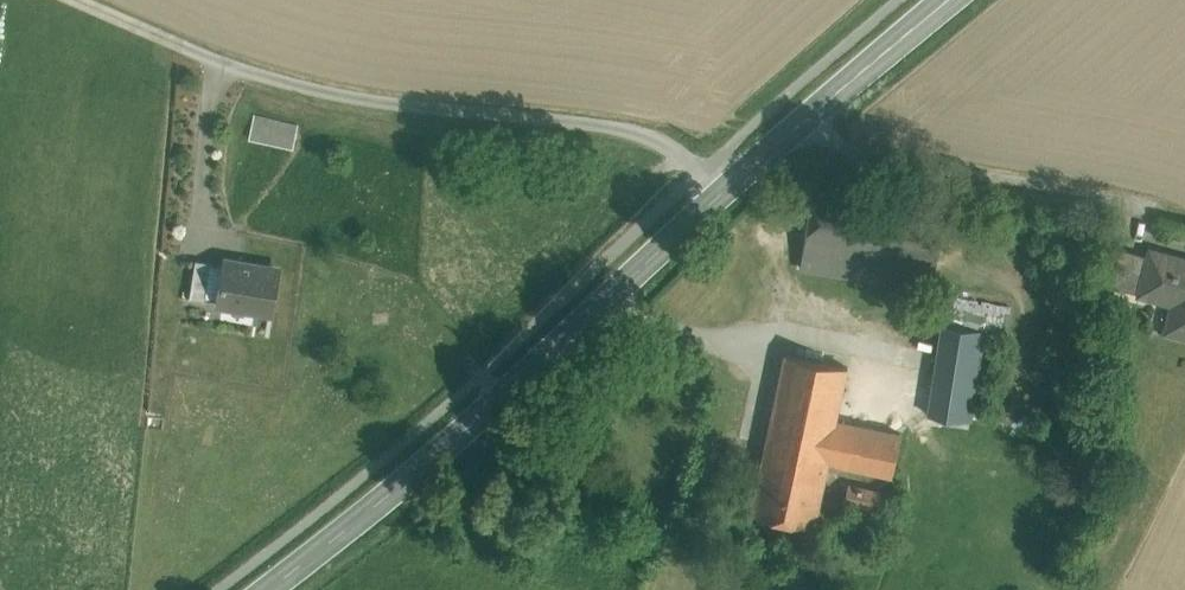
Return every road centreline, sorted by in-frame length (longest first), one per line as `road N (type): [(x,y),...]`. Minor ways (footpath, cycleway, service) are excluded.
road 1 (residential): [(732,184),(643,132),(343,93),(220,61),(76,0)]
road 2 (secondary): [(261,589),(438,453),(732,184)]
road 3 (track): [(793,130),(846,151),(1160,211)]
road 4 (secondary): [(732,184),(949,0)]

